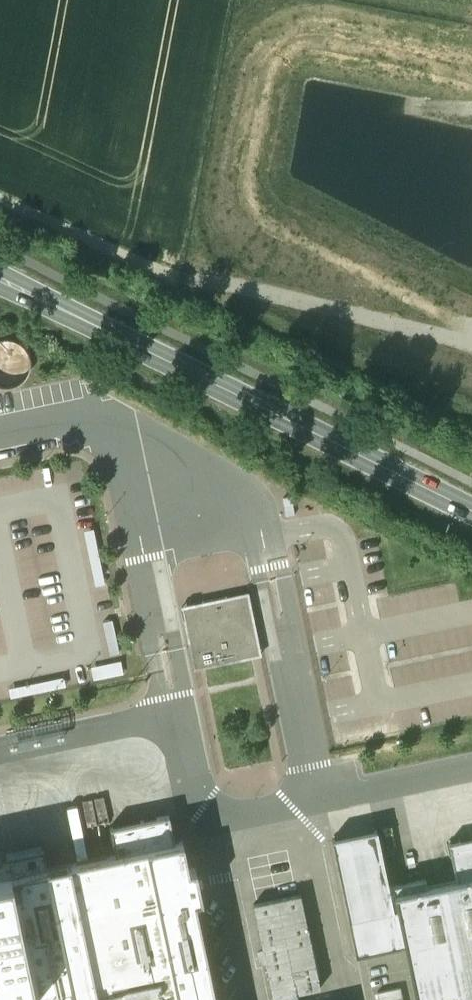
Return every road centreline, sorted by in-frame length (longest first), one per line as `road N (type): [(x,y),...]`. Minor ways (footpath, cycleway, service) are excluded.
road 1 (secondary): [(0,279),(471,506)]
road 2 (track): [(471,434),(0,208)]

